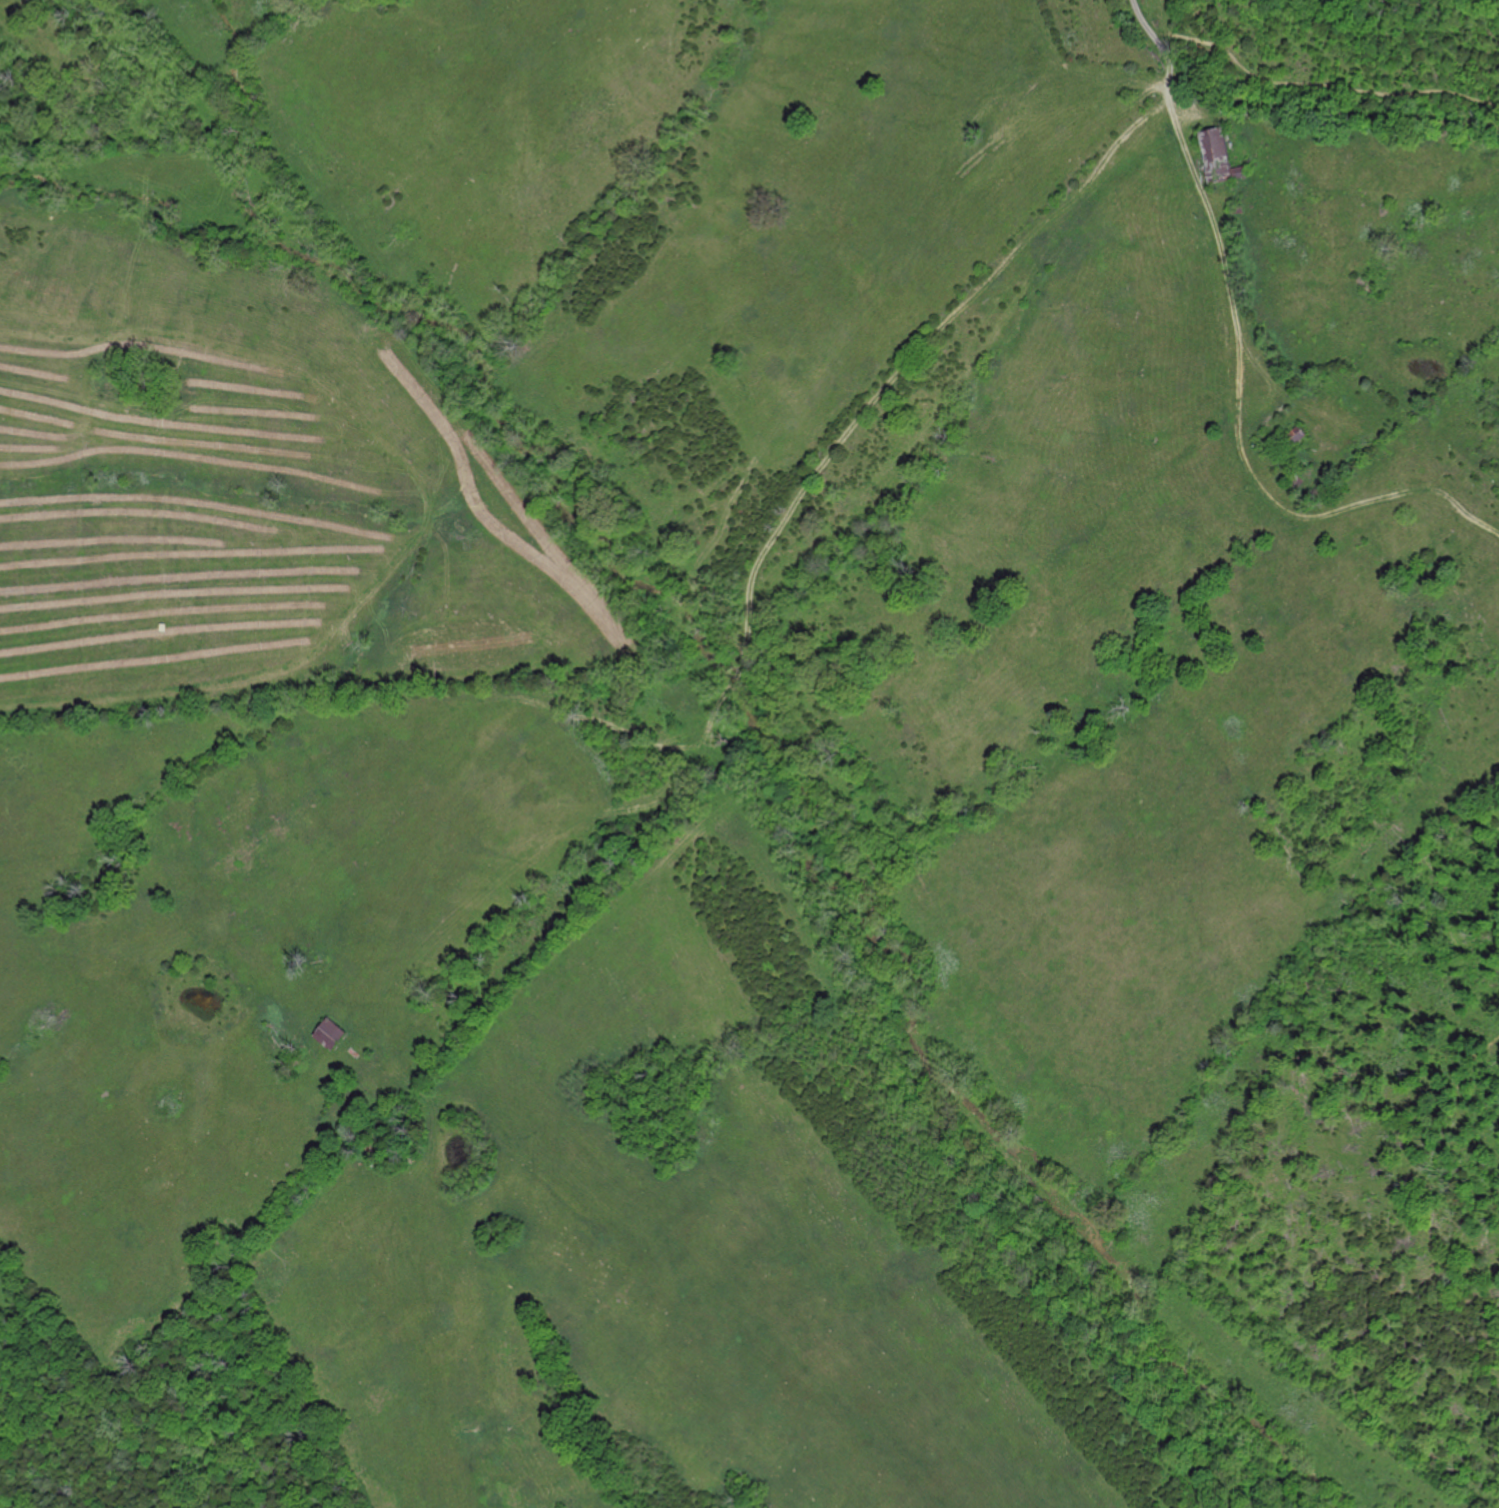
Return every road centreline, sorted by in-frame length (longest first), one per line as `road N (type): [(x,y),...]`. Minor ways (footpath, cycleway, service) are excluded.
road 1 (residential): [(1498,156),(1214,80),(1137,4)]

